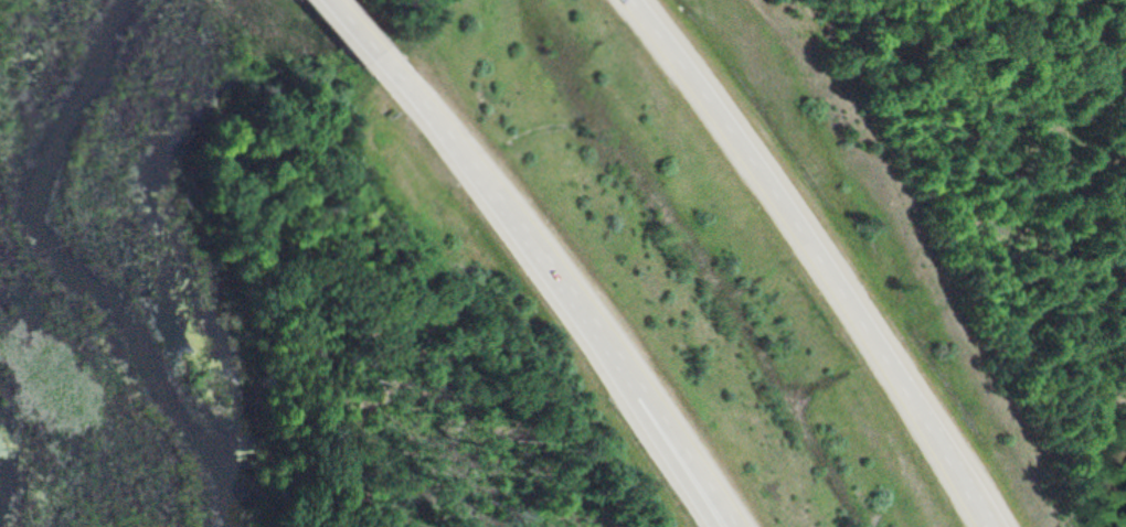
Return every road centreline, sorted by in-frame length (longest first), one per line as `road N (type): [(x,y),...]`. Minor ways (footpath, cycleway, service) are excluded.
road 1 (motorway): [(993,526),(792,211),(642,0)]
road 2 (motorway): [(453,137),(584,311),(726,526)]
road 3 (motorway): [(510,214),(701,526)]
road 4 (motorway): [(338,0),(453,137)]

